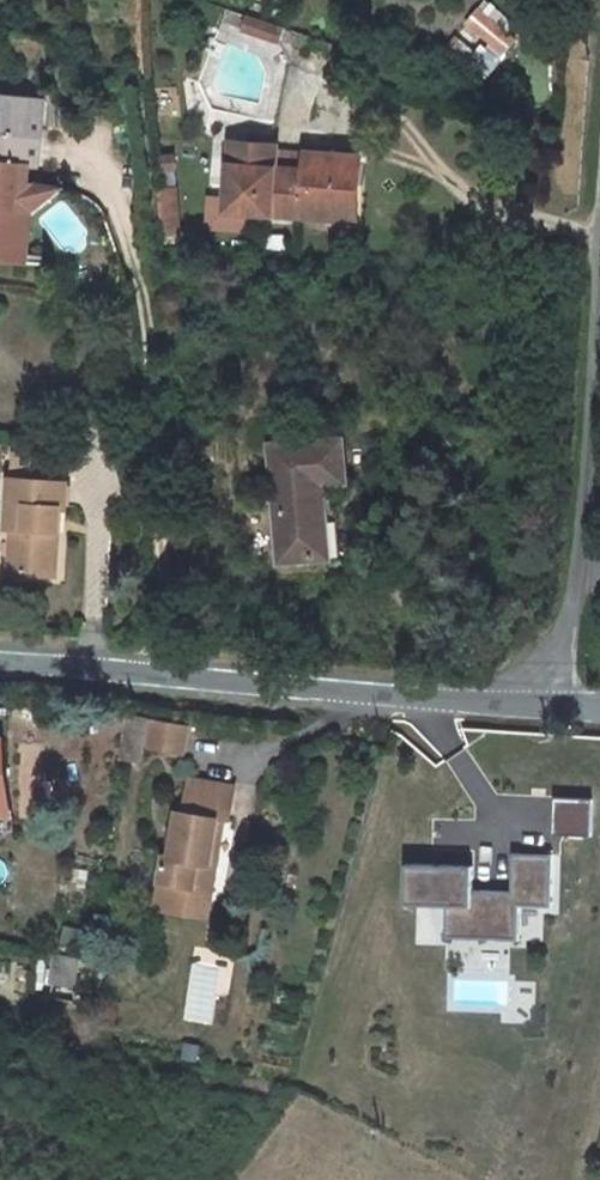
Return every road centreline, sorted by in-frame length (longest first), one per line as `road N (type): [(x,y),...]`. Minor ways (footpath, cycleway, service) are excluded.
road 1 (unclassified): [(557,708),(0,662)]
road 2 (residential): [(557,708),(599,230)]

